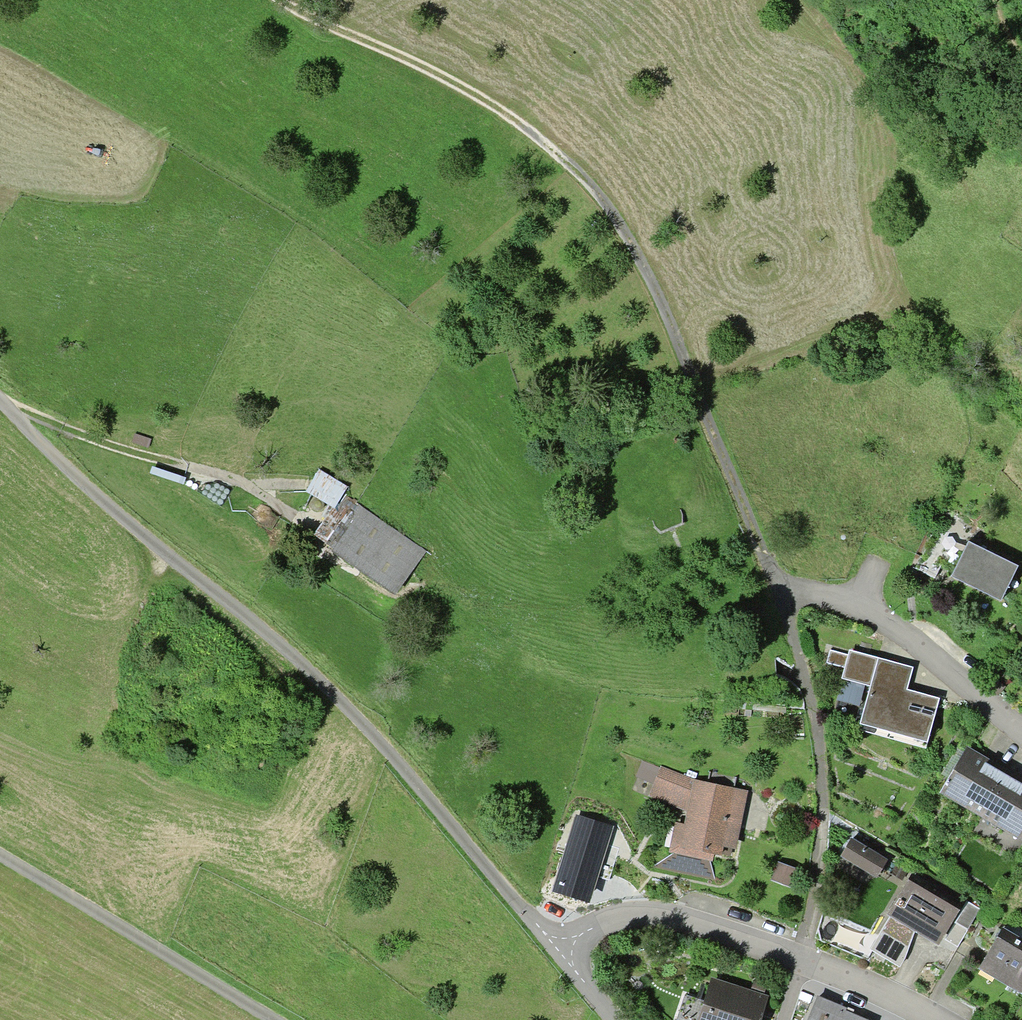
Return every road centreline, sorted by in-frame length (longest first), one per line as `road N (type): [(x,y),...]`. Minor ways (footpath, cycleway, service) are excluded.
road 1 (track): [(782,596),(648,274),(601,198),(496,107),(277,0)]
road 2 (track): [(558,952),(306,666),(141,535),(0,402)]
road 3 (residential): [(615,1019),(558,952),(590,929),(653,917),(802,959),(938,1019)]
road 4 (track): [(301,521),(220,475),(8,411)]
road 5 (unclassified): [(0,859),(266,1019)]
road 6 (residential): [(1021,733),(861,608),(820,593),(782,596)]
road 7 (track): [(518,123),(648,0)]

